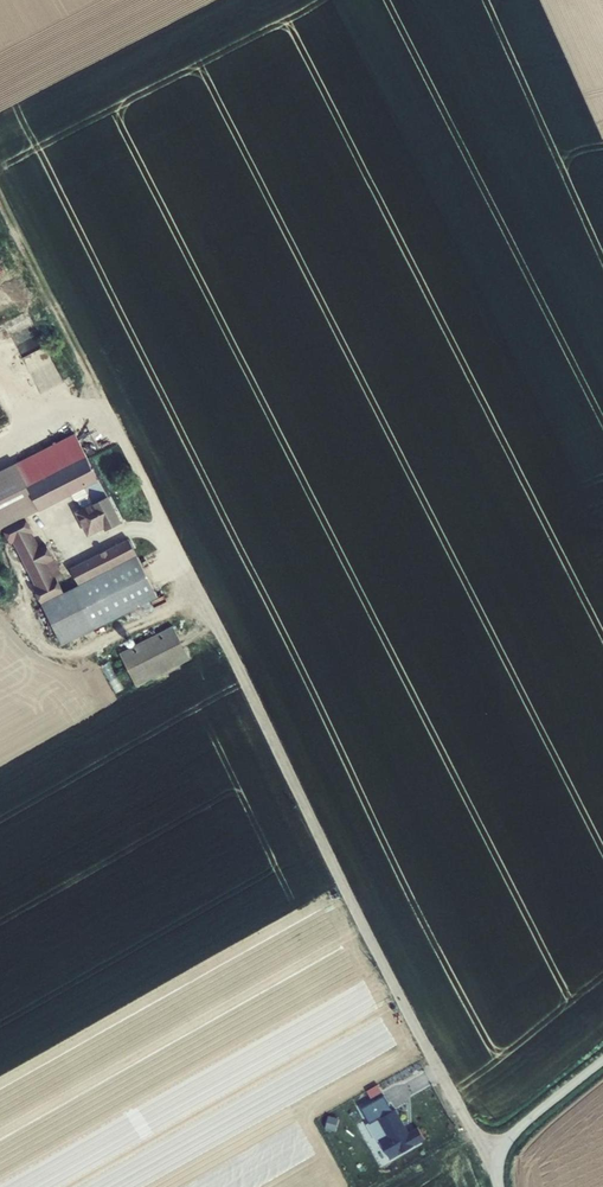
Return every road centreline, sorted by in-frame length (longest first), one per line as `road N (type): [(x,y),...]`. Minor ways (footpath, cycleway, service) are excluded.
road 1 (unclassified): [(497,1169),(422,1041),(0,194)]
road 2 (unclassified): [(497,1169),(510,1136),(602,1059)]

